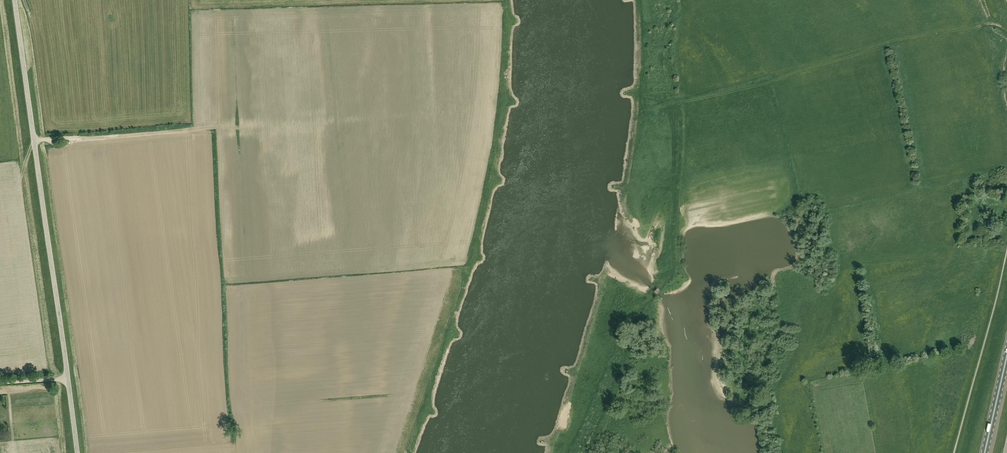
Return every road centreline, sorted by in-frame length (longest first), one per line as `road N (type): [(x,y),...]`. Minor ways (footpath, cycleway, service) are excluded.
road 1 (tertiary): [(77,452),(14,0)]

